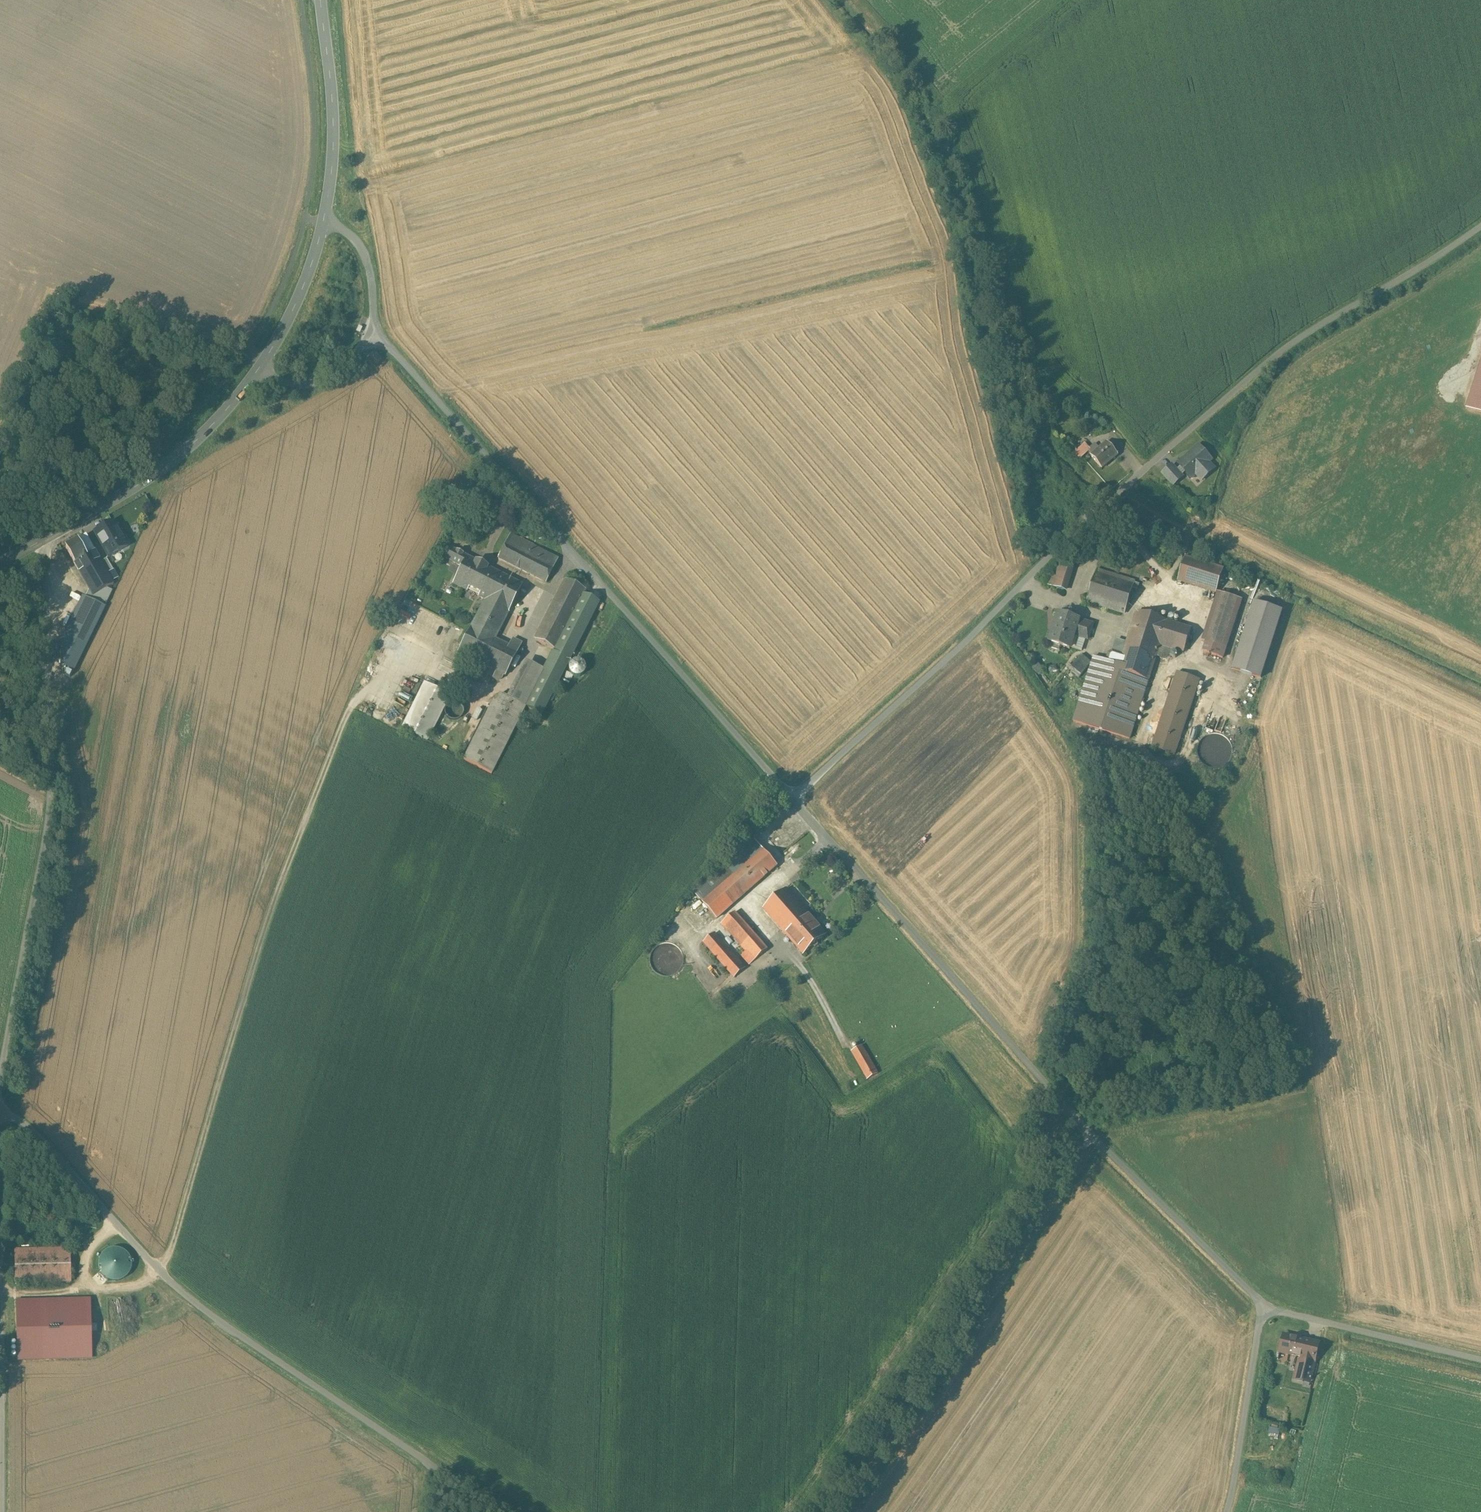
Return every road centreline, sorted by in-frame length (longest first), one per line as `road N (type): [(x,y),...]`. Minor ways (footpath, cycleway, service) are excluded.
road 1 (unclassified): [(794,799),(1272,357),(1480,224)]
road 2 (unclassified): [(794,799),(1099,1142),(1263,1304)]
road 3 (unclassified): [(0,1110),(32,1133),(159,1271),(224,1324),(504,1511)]
road 4 (unclassified): [(373,324),(794,799)]
road 5 (track): [(159,1271),(278,889),(358,693)]
road 6 (unclassified): [(41,540),(49,816),(0,1081)]
road 7 (tertiary): [(258,370),(171,461),(41,540)]
road 8 (unclassified): [(1263,1304),(1480,1359)]
road 9 (tertiary): [(320,0),(333,123),(324,220)]
road 10 (unclassified): [(1226,1511),(1263,1304)]
road 11 (tertiary): [(324,220),(300,296),(258,370)]
road 12 (unclassified): [(258,370),(303,385),(321,380),(361,348),(373,324)]
road 13 (unclassified): [(373,324),(363,250),(324,220)]

